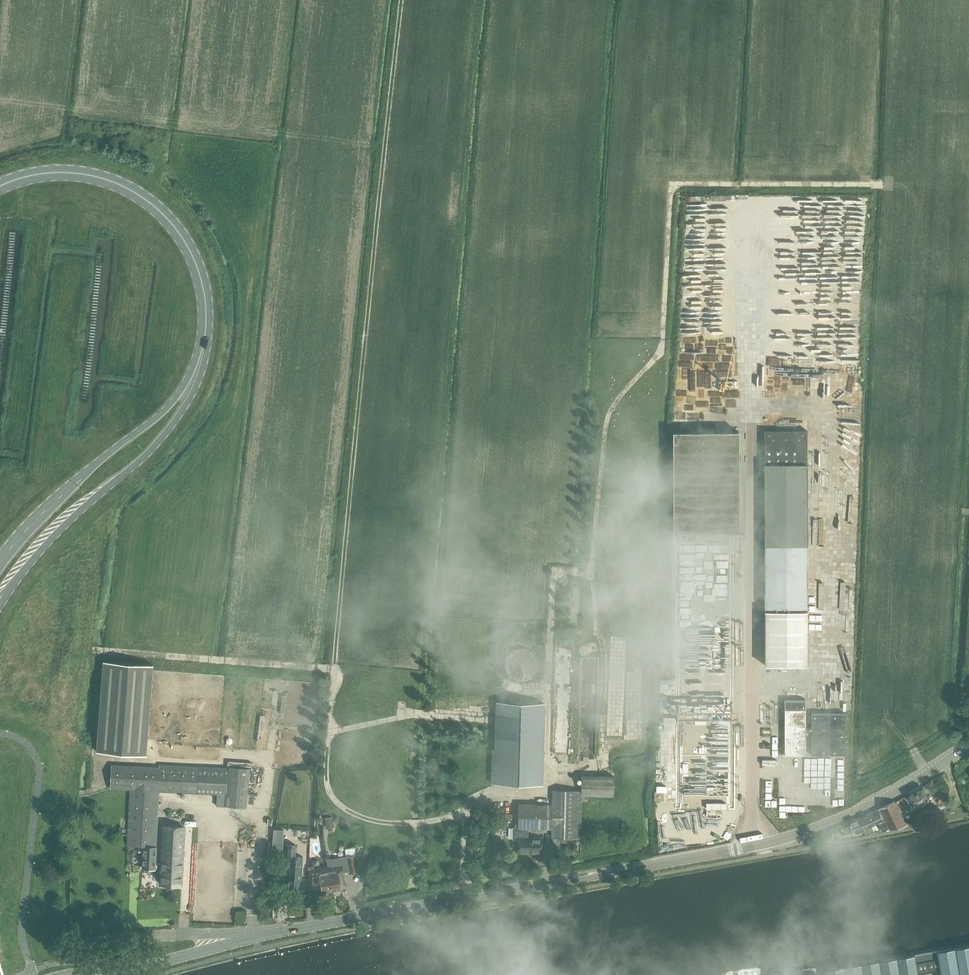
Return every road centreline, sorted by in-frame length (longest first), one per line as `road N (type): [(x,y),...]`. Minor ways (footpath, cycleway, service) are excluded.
road 1 (track): [(548,765),(557,572),(590,573),(611,410),(661,351),(672,190),(885,185),(927,146),(937,102),(940,0)]
road 2 (tertiary): [(116,974),(268,933),(802,834),(968,750)]
road 3 (track): [(336,668),(405,0)]
road 4 (track): [(470,810),(391,823),(335,799),(327,778),(336,668),(93,650)]
road 5 (tertiary): [(0,186),(39,174),(85,173),(158,208),(188,245),(205,294),(197,372)]
road 6 (tertiary): [(0,602),(61,529),(158,442),(187,403),(197,372)]
road 7 (tertiary): [(197,372),(156,417),(79,477),(0,562)]
road 8 (track): [(334,706),(367,726),(414,713),(498,716)]

